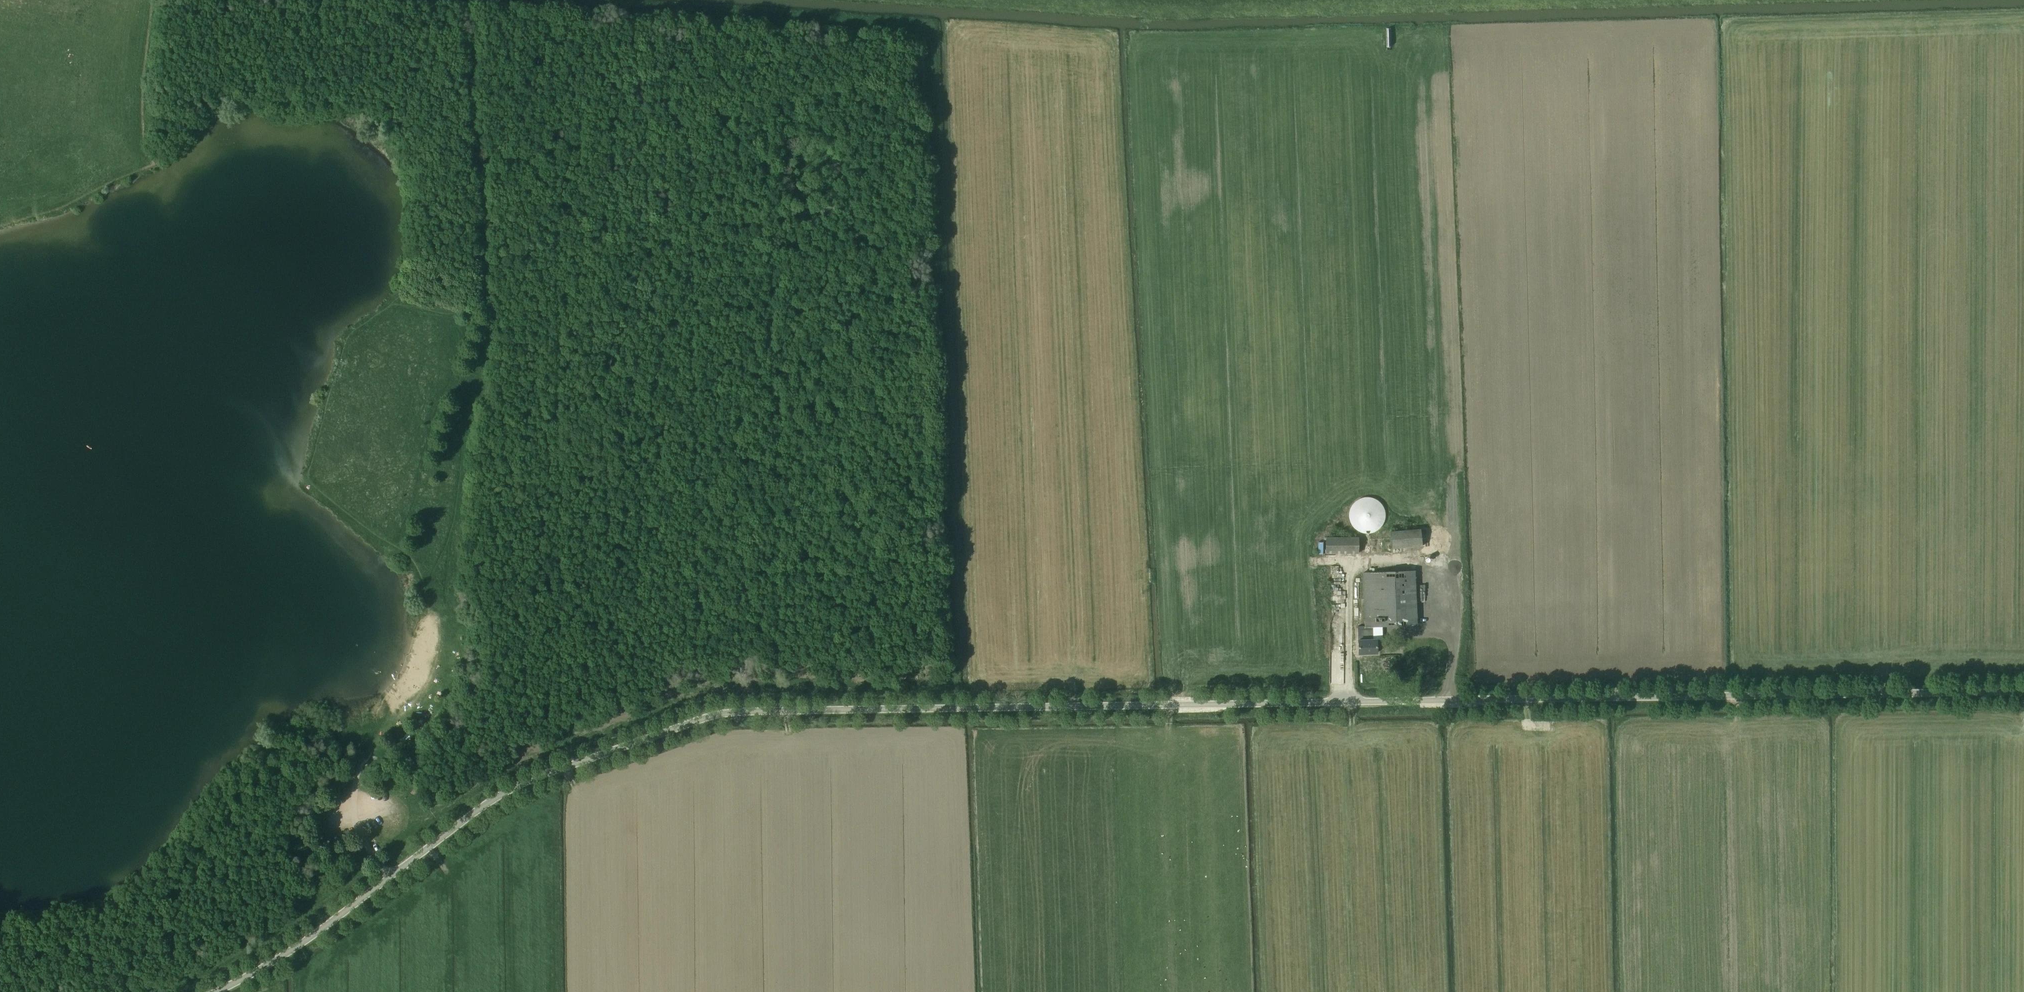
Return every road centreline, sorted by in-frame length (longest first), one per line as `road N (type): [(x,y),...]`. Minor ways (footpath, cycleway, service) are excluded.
road 1 (unclassified): [(218,991),(315,937),(518,788),(718,715),(2023,693)]

